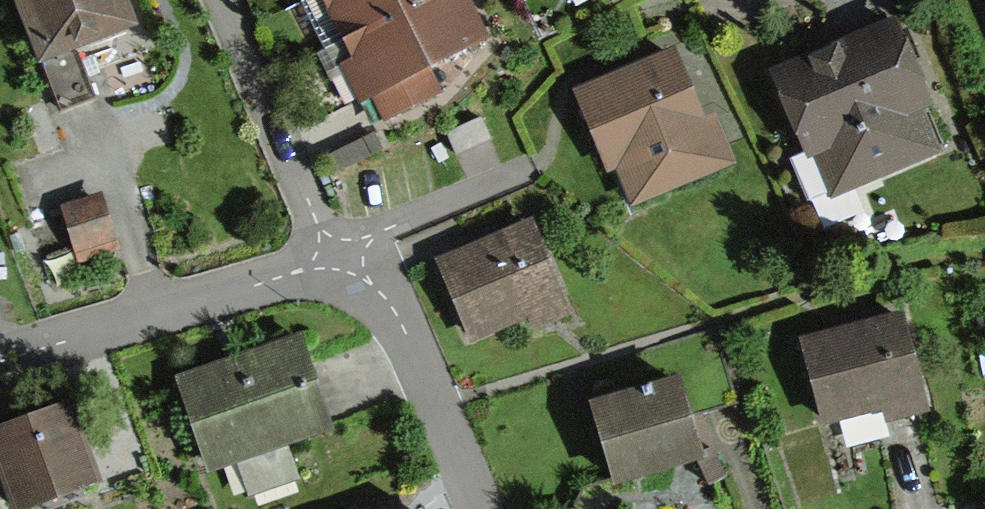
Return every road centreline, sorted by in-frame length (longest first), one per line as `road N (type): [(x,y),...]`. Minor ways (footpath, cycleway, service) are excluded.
road 1 (residential): [(0,360),(338,258),(375,283),(480,508)]

